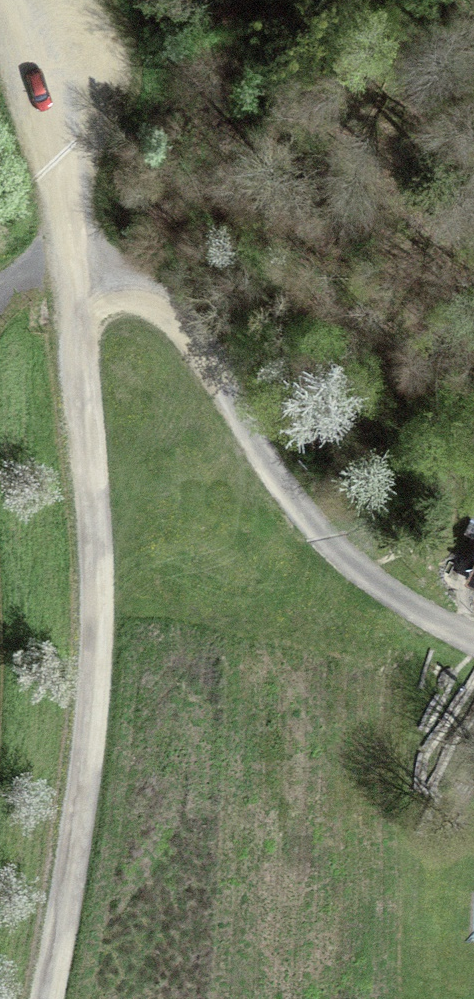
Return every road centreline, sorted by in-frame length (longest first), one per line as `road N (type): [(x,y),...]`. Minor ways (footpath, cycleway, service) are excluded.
road 1 (unclassified): [(50,998),(104,688),(87,267)]
road 2 (track): [(87,267),(171,311),(337,555),(473,648)]
road 3 (track): [(9,0),(39,52),(87,267)]

